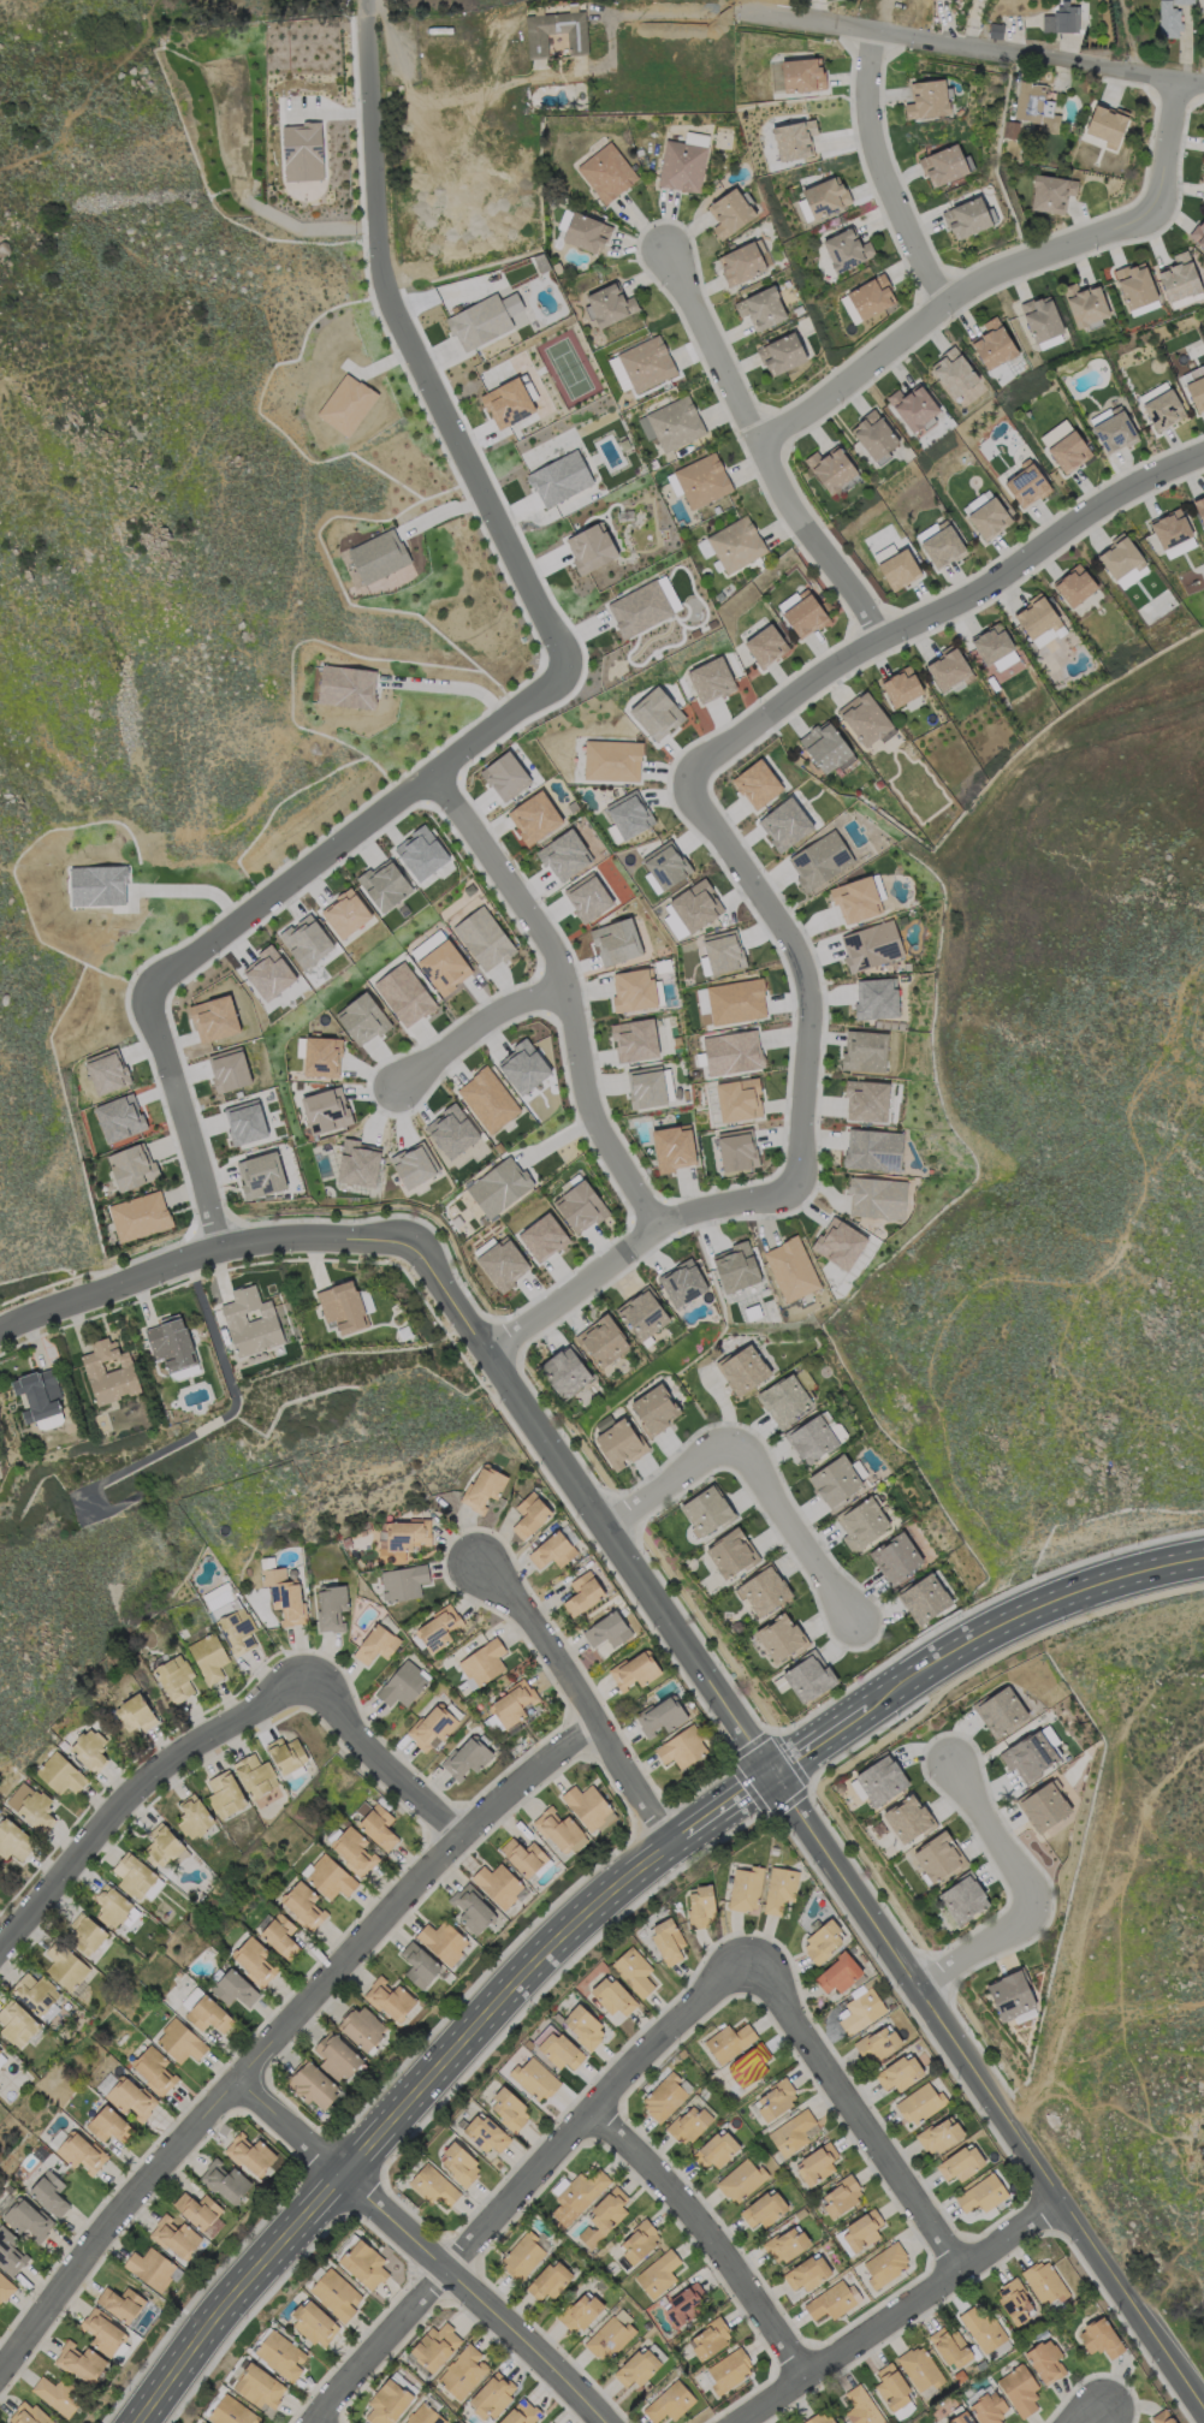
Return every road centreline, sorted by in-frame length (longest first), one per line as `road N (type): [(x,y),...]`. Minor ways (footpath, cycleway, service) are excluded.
road 1 (tertiary): [(1203,2415),(991,2106),(778,1770),(429,1266),(398,1236)]
road 2 (secondary): [(684,1835),(340,2173),(147,2422)]
road 3 (residential): [(364,17),(385,298),(565,660)]
road 4 (residential): [(747,1958),(445,2263),(317,2422)]
road 5 (residential): [(688,777),(882,639),(969,596),(1103,504),(1203,454)]
road 6 (residential): [(757,440),(847,384),(981,274),(1156,201),(1178,79)]
road 7 (residential): [(565,660),(533,694),(152,991)]
road 8 (residential): [(594,1726),(462,1831),(238,2081)]
road 9 (residential): [(238,2081),(445,2263),(602,2422)]
road 10 (residential): [(664,239),(781,499),(882,639)]
road 11 (residential): [(1203,84),(759,14)]
road 12 (residential): [(794,1188),(805,988),(793,943),(711,830),(688,777)]
road 13 (residential): [(0,1335),(172,1260),(259,1236),(398,1236)]
road 14 (residential): [(0,1942),(103,1823),(195,1744),(301,1679)]
road 15 (residential): [(1058,2207),(956,2265),(740,2422)]
road 16 (residential): [(238,2081),(109,2223),(0,2380)]
road 17 (residential): [(956,2265),(747,1958)]
road 18 (residential): [(609,1524),(713,1451),(737,1451),(754,1462),(854,1628)]
road 19 (residential): [(670,1846),(479,1552)]
road 20 (residential): [(813,2369),(663,2173),(595,2113)]
road 21 (secondary): [(778,1770),(901,1683),(1046,1608)]
road 22 (residential): [(953,1766),(1026,1883),(1028,1905),(1025,1922),(918,1990)]
road 23 (residential): [(870,31),(864,99),(872,152),(889,201),(944,299)]
road 24 (residential): [(152,991),(223,1247)]
road 25 (residential): [(660,1230),(595,1118),(565,991)]
road 26 (residential): [(565,991),(558,956),(428,776)]
road 27 (residential): [(301,1679),(462,1831)]
road 28 (residential): [(491,1353),(660,1230)]
road 29 (residential): [(404,1087),(506,1009),(565,991)]
road 30 (secondary): [(1203,1558),(1046,1608)]
road 31 (residential): [(660,1230),(698,1210),(794,1188)]

